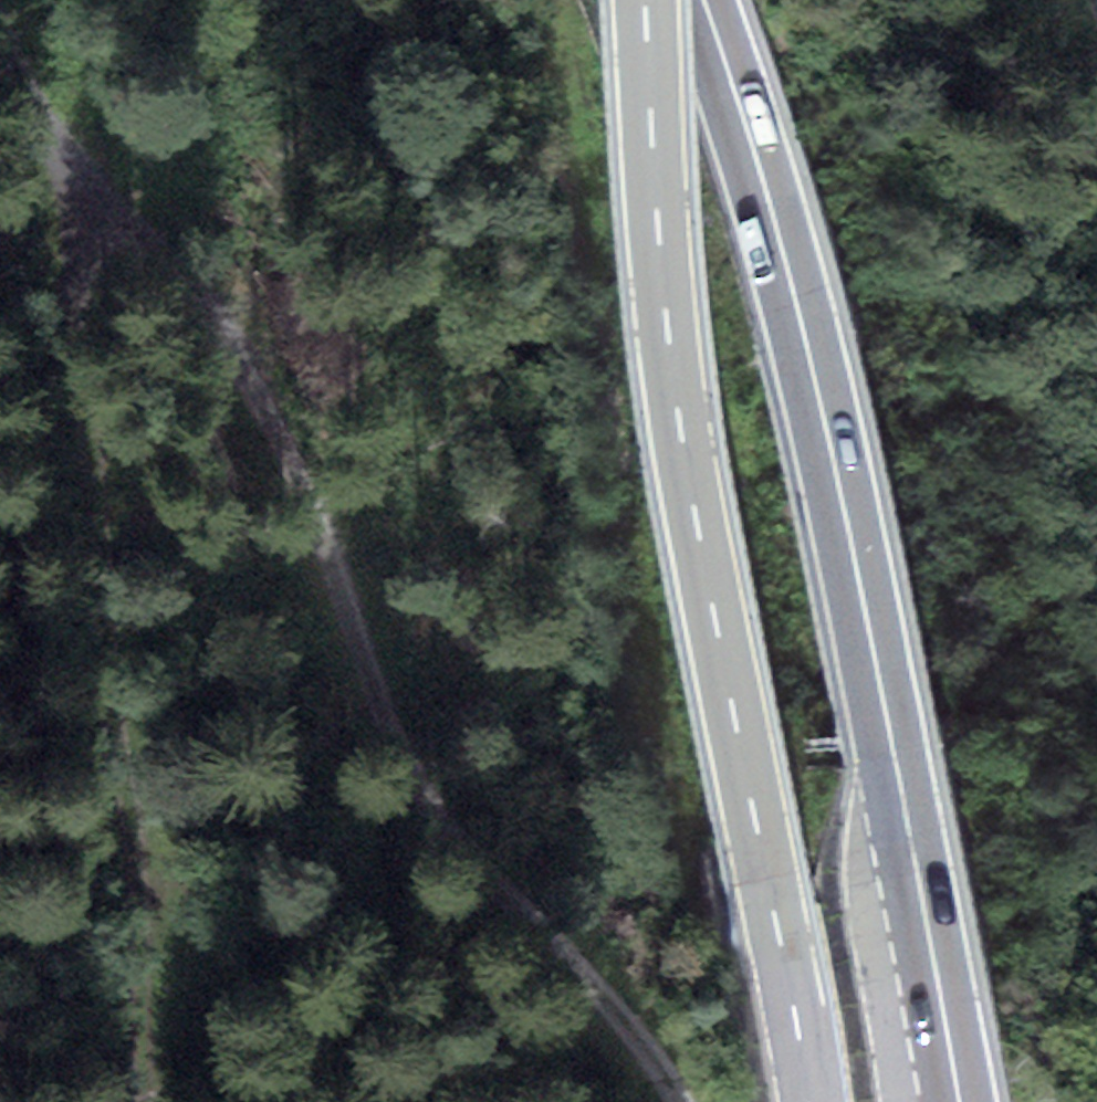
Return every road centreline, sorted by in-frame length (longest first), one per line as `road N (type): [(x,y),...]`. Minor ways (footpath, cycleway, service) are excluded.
road 1 (trunk): [(958,1101),(846,514),(794,295),(700,0)]
road 2 (primary): [(644,0),(679,412),(808,1101)]
road 3 (track): [(668,1101),(427,797),(215,290),(81,183)]
road 4 (track): [(138,1101),(159,910),(81,183),(0,37)]

